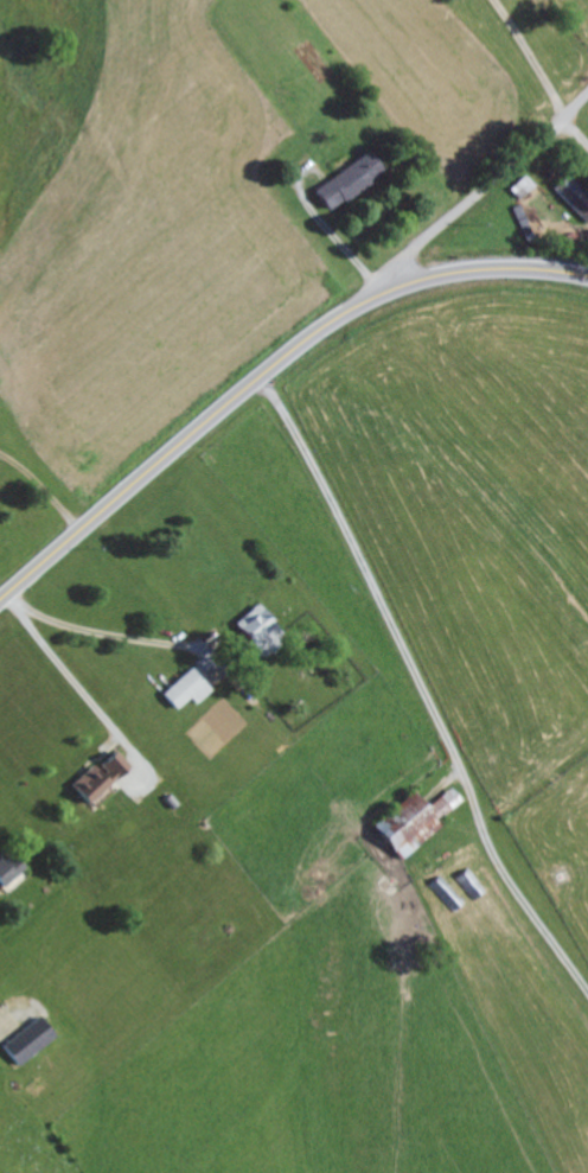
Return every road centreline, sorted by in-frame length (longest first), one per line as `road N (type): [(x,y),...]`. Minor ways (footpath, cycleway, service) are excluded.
road 1 (primary): [(0,600),(286,358),(357,308),(471,274),(587,279)]
road 2 (residential): [(587,254),(485,158),(391,117),(383,13)]
road 3 (residential): [(357,308),(504,176)]

